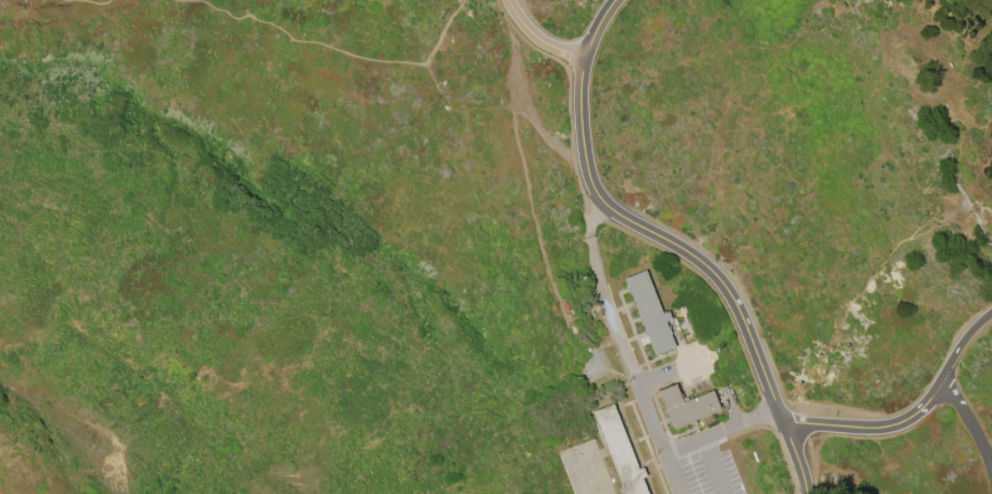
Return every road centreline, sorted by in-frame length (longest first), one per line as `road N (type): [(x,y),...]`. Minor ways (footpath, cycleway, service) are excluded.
road 1 (residential): [(808,493),(739,303),(719,275),(697,254),(599,207),(588,191),(585,59)]
road 2 (residential): [(947,378),(898,427),(787,427)]

